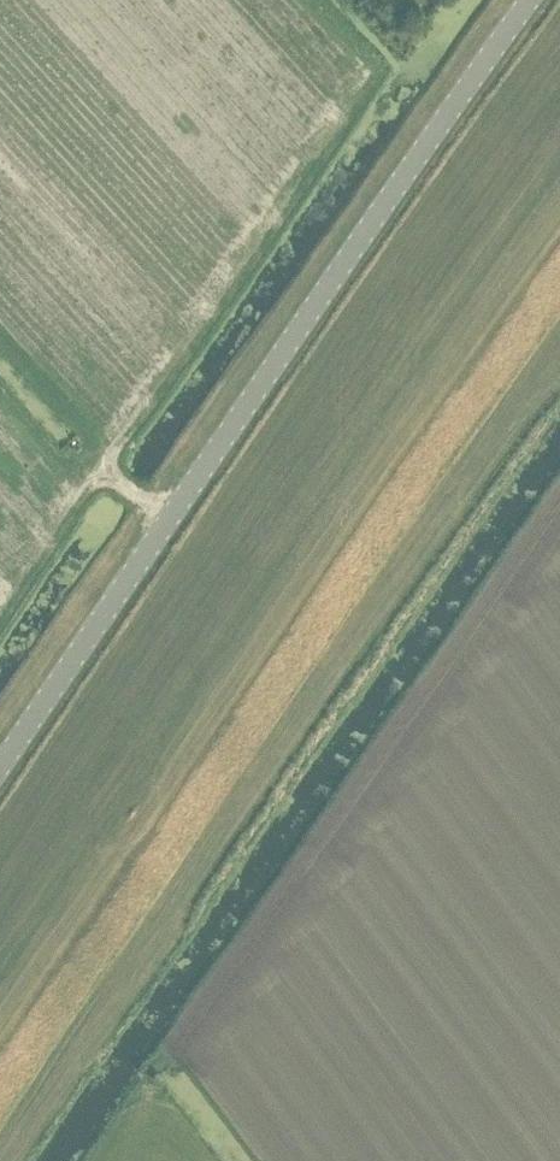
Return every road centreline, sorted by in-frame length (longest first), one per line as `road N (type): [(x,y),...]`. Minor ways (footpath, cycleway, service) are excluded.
road 1 (unclassified): [(0,766),(437,122),(532,0)]

